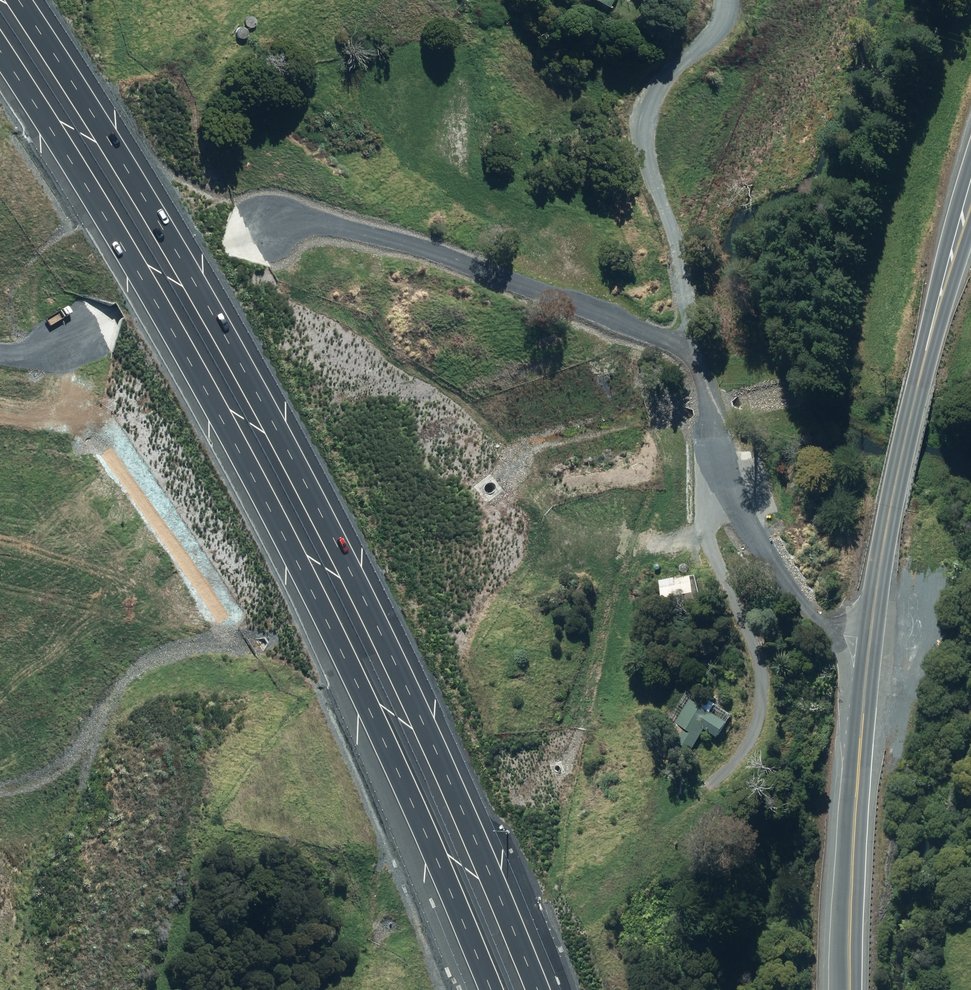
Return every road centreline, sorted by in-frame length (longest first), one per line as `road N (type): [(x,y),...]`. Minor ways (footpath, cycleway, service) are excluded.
road 1 (motorway): [(17,0),(168,235),(304,478),(410,688),(540,989)]
road 2 (track): [(0,351),(56,351),(259,239),(319,226),(390,229),(688,355),(715,446),(774,568),(834,623),(868,630)]
road 3 (motorway): [(490,989),(421,821),(260,491),(0,48)]
road 4 (primary): [(970,184),(912,406),(868,630),(849,989)]

